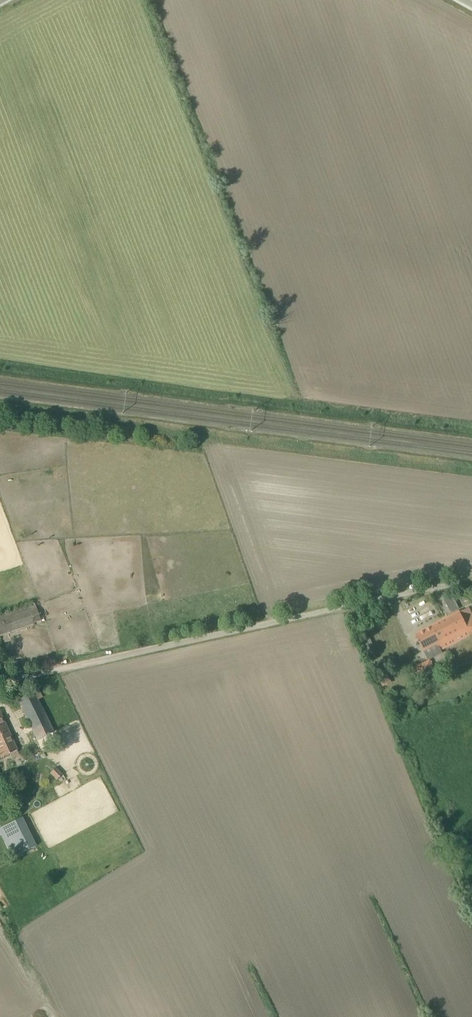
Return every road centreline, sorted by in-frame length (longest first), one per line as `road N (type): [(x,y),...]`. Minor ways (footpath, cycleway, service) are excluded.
road 1 (track): [(471,590),(428,590),(14,679)]

